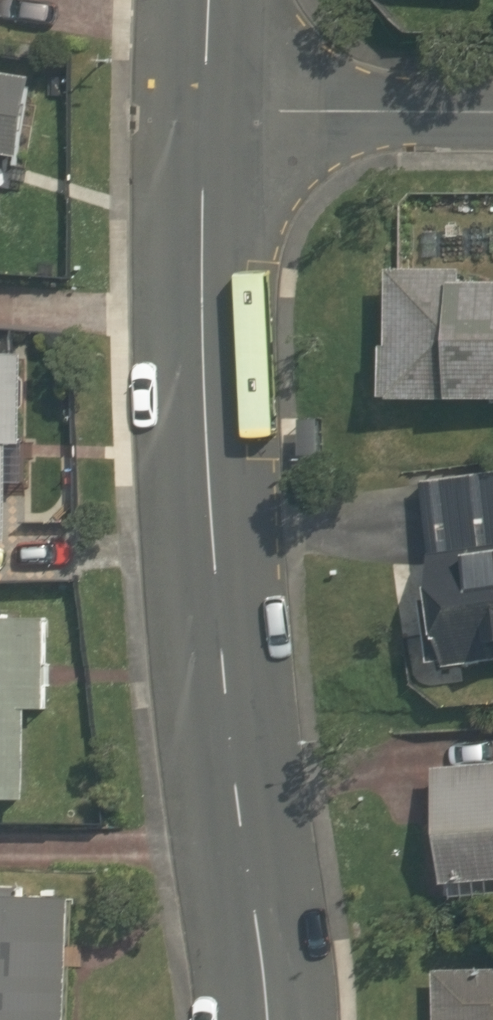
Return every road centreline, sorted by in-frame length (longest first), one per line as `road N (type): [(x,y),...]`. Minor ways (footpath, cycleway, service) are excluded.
road 1 (residential): [(265,1019),(218,617),(203,337),(204,111)]
road 2 (residential): [(204,111),(492,114)]

